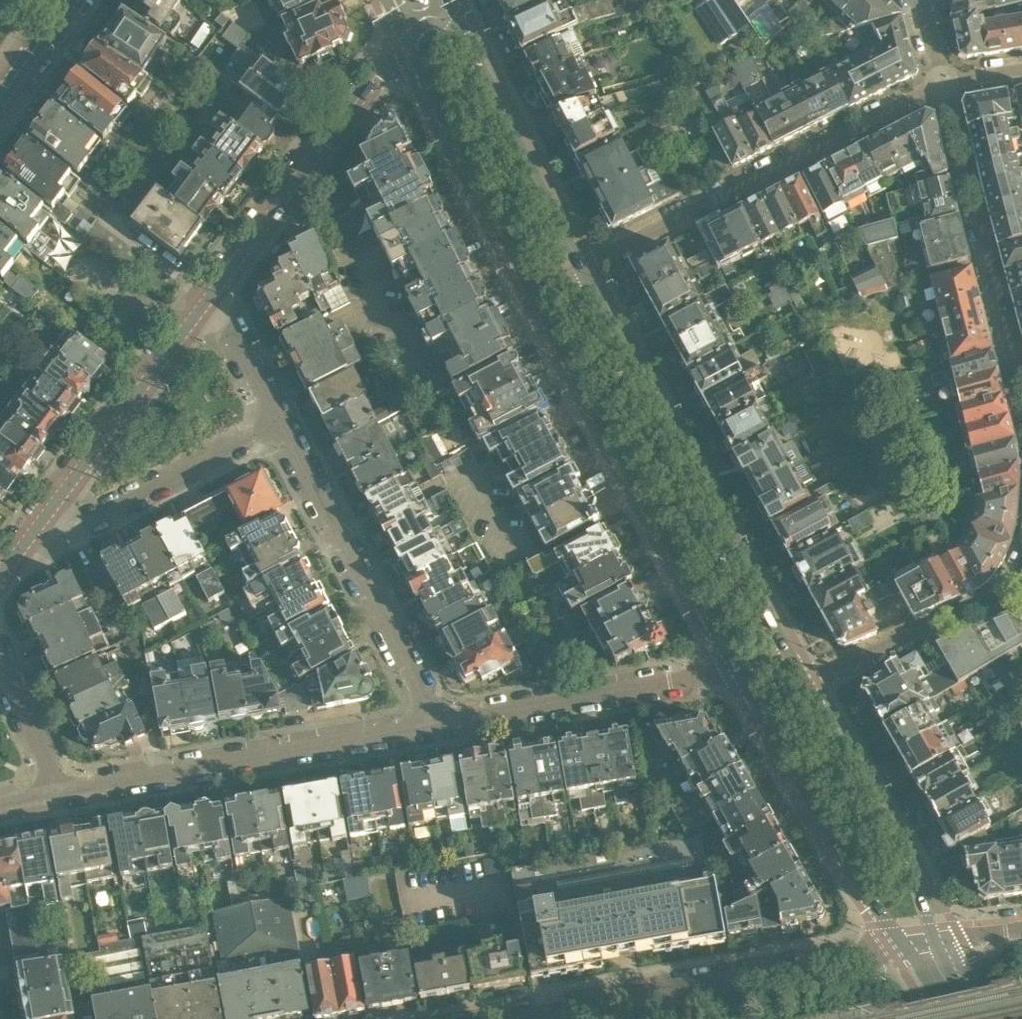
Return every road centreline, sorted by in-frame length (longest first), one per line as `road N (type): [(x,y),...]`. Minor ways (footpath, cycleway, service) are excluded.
road 1 (primary): [(784,645),(581,268)]
road 2 (primary): [(533,293),(737,668)]
road 3 (residential): [(905,947),(495,1018)]
road 4 (residential): [(944,83),(581,268)]
road 5 (residential): [(61,792),(437,724)]
road 6 (residential): [(437,724),(279,421)]
road 7 (residential): [(204,304),(407,41)]
road 8 (primary): [(737,668),(854,875),(905,947)]
road 9 (residential): [(944,83),(1021,392)]
road 10 (residential): [(437,724),(737,668)]
road 11 (primary): [(581,268),(444,0)]
road 12 (primary): [(934,942),(904,858),(804,679)]
road 13 (residential): [(33,531),(204,304)]
road 14 (primary): [(407,41),(533,293)]
road 15 (residential): [(33,531),(82,525),(279,421)]
road 16 (residential): [(1021,579),(974,610),(804,679)]
road 17 (residential): [(61,792),(0,660)]
road 18 (residential): [(279,421),(226,323),(204,304)]

